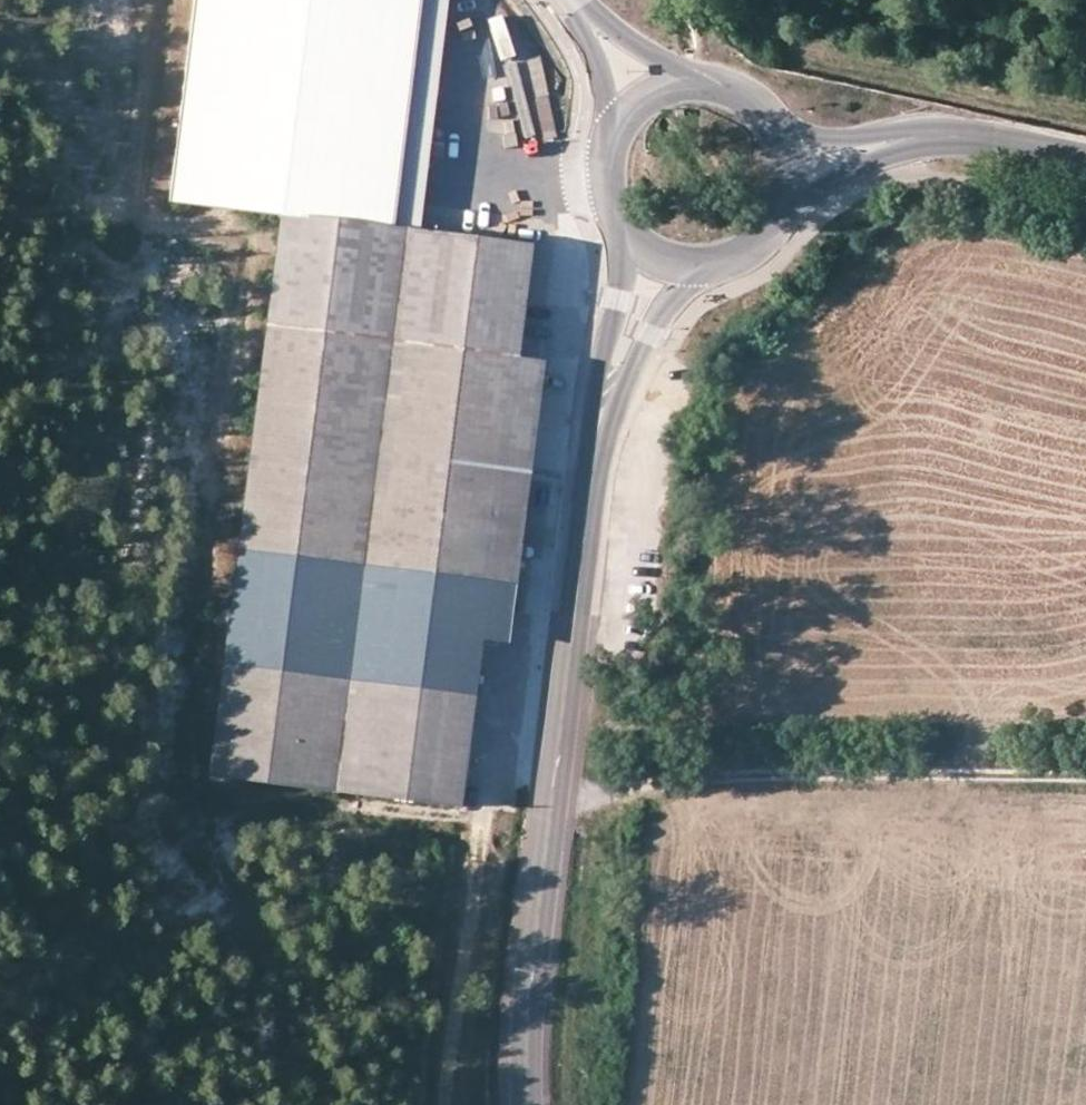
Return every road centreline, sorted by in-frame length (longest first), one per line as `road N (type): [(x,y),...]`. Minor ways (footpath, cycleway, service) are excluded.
road 1 (tertiary): [(525,1104),(529,987),(591,485)]
road 2 (track): [(552,814),(641,779),(699,772),(1085,774)]
road 3 (track): [(445,1104),(484,832),(497,795),(557,769)]
road 4 (tertiary): [(613,211),(622,280),(592,416),(591,485)]
road 5 (tertiary): [(591,485),(653,335),(689,286),(718,266)]
road 6 (secondary): [(995,142),(930,130),(812,134),(766,108)]
road 7 (secondary): [(779,224),(885,157),(995,142)]
road 8 (secondary): [(568,0),(599,66),(608,153)]
road 9 (secondary): [(703,80),(659,60),(573,0)]
road 10 (secondary): [(703,80),(642,100),(608,153)]
road 11 (secondary): [(613,211),(652,255),(718,266)]
road 12 (secondary): [(779,224),(793,164),(766,108)]

